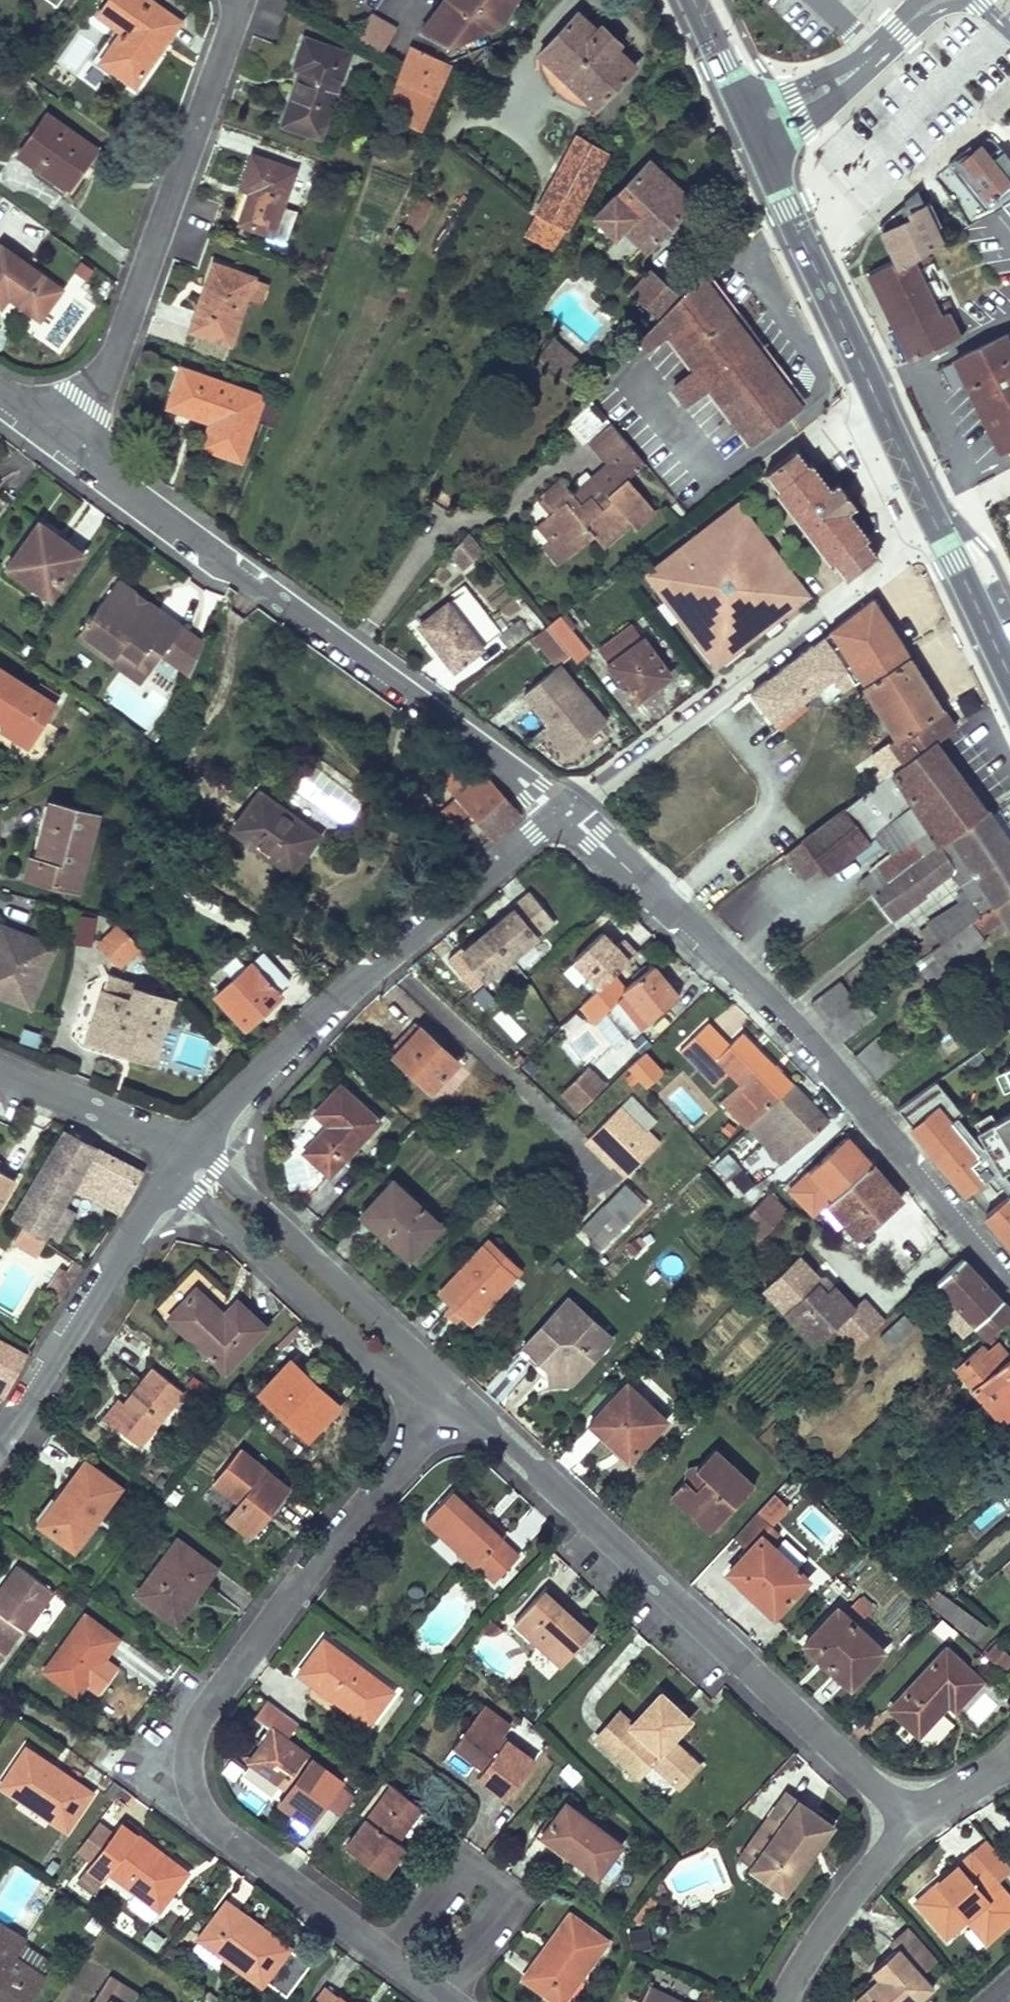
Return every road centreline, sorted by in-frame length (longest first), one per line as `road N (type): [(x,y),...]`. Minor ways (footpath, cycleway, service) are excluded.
road 1 (residential): [(452,1401),(200,1713),(183,1780),(214,1830),(449,2001)]
road 2 (residential): [(565,814),(809,1041),(1009,1282)]
road 3 (residential): [(68,444),(565,814)]
road 4 (residential): [(452,1401),(906,1806)]
road 5 (residential): [(185,1154),(228,1106),(565,814)]
road 6 (residential): [(232,0),(223,56),(91,408),(68,444)]
road 7 (primary): [(940,532),(759,147)]
road 8 (residential): [(886,568),(565,814)]
road 9 (residential): [(185,1154),(452,1401)]
road 10 (residential): [(0,1429),(185,1154)]
road 11 (residential): [(906,1806),(773,2001)]
road 12 (residential): [(185,1154),(0,1067)]
road 13 (primary): [(1009,680),(940,532)]
road 14 (residential): [(759,147),(794,130),(876,56)]
road 15 (residential): [(876,56),(743,110)]
road 16 (primary): [(743,110),(693,0)]

